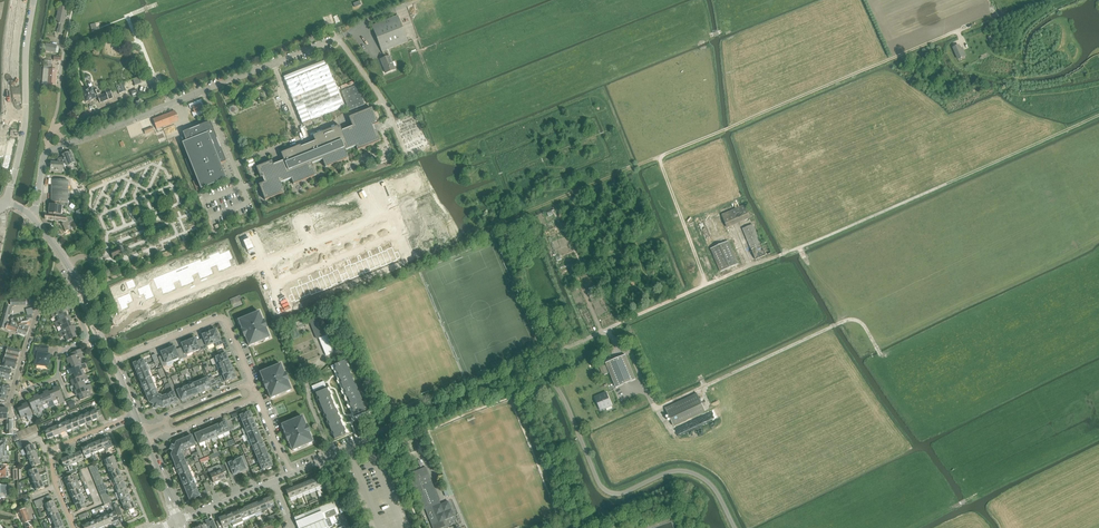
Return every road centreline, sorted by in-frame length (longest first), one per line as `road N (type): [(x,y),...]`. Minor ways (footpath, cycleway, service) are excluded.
road 1 (track): [(344,290),(998,14)]
road 2 (unclassified): [(59,148),(337,38),(387,108),(406,156),(425,149)]
road 3 (unclassified): [(735,527),(704,477),(674,472),(626,494),(602,489),(538,361)]
road 4 (track): [(881,355),(862,324),(846,321),(706,386)]
road 5 (secondary): [(6,202),(24,133),(35,0)]
road 6 (unclassified): [(358,442),(538,361)]
road 7 (residential): [(392,210),(401,234),(275,285),(265,261)]
road 8 (residential): [(252,383),(219,319),(113,363)]
road 9 (residential): [(103,337),(145,309),(265,261)]
road 10 (residential): [(135,416),(52,452),(70,517)]
road 11 (residential): [(77,281),(43,298),(12,392)]
road 12 (residential): [(265,261),(392,210)]
road 13 (track): [(706,284),(659,157)]

